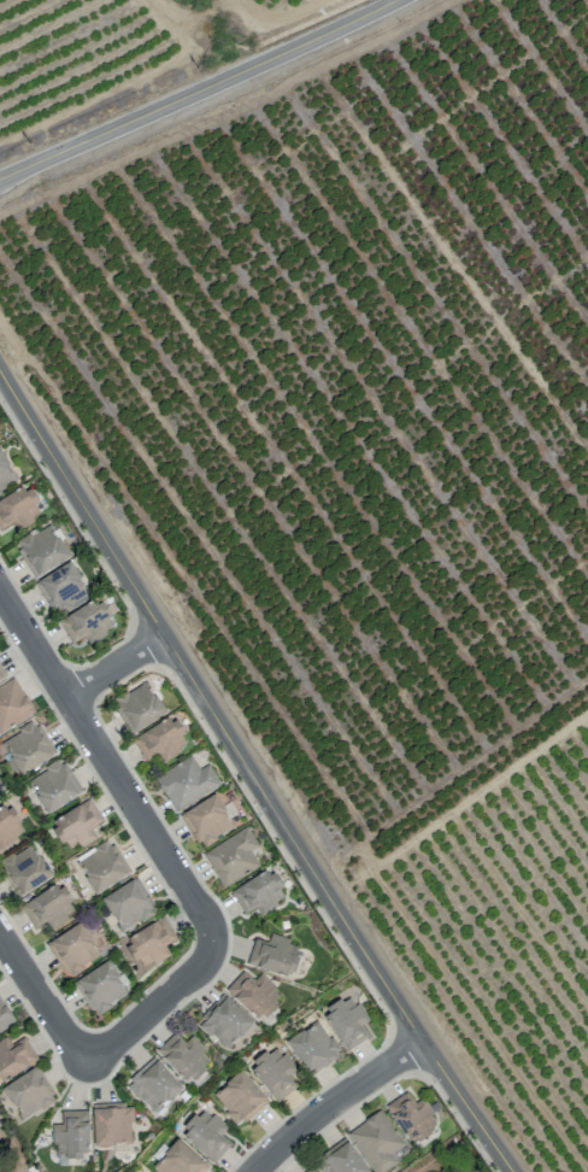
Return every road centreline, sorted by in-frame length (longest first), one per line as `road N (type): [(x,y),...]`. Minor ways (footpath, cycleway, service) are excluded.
road 1 (residential): [(0,370),(345,925),(514,1171)]
road 2 (residential): [(0,585),(211,914),(217,954)]
road 3 (tertiary): [(0,180),(391,0)]
road 4 (residential): [(254,1171),(316,1117),(424,1045)]
road 5 (residential): [(92,1070),(202,975),(217,954)]
road 6 (residential): [(92,1070),(0,930)]

